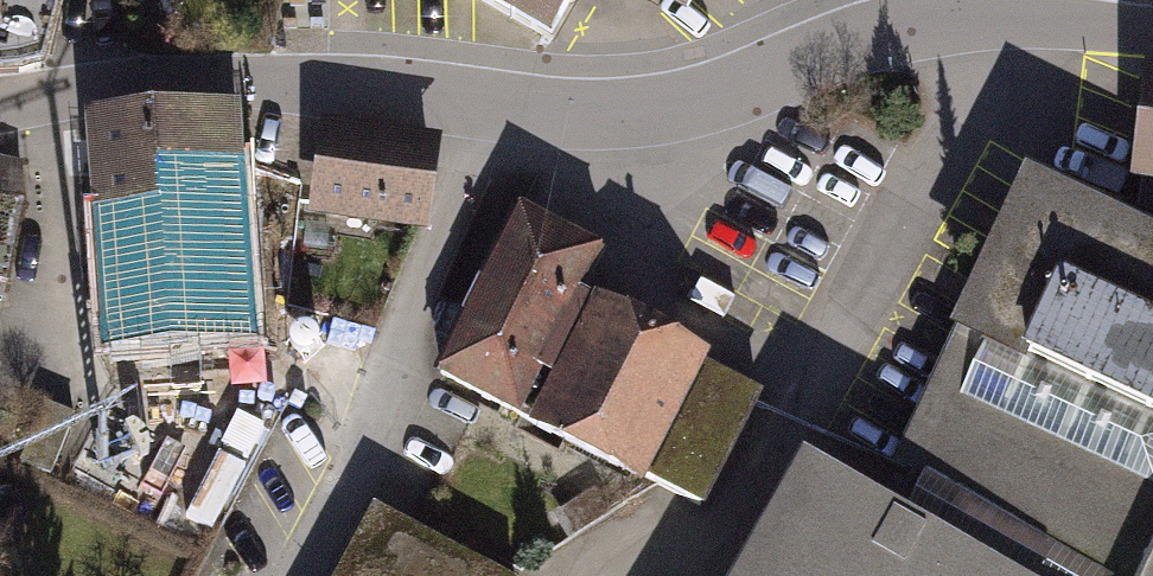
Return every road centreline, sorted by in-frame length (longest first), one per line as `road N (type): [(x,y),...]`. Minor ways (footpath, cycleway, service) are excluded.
road 1 (residential): [(984,16),(883,33),(716,99),(609,116),(283,82),(44,97)]
road 2 (residential): [(1152,33),(984,16)]

